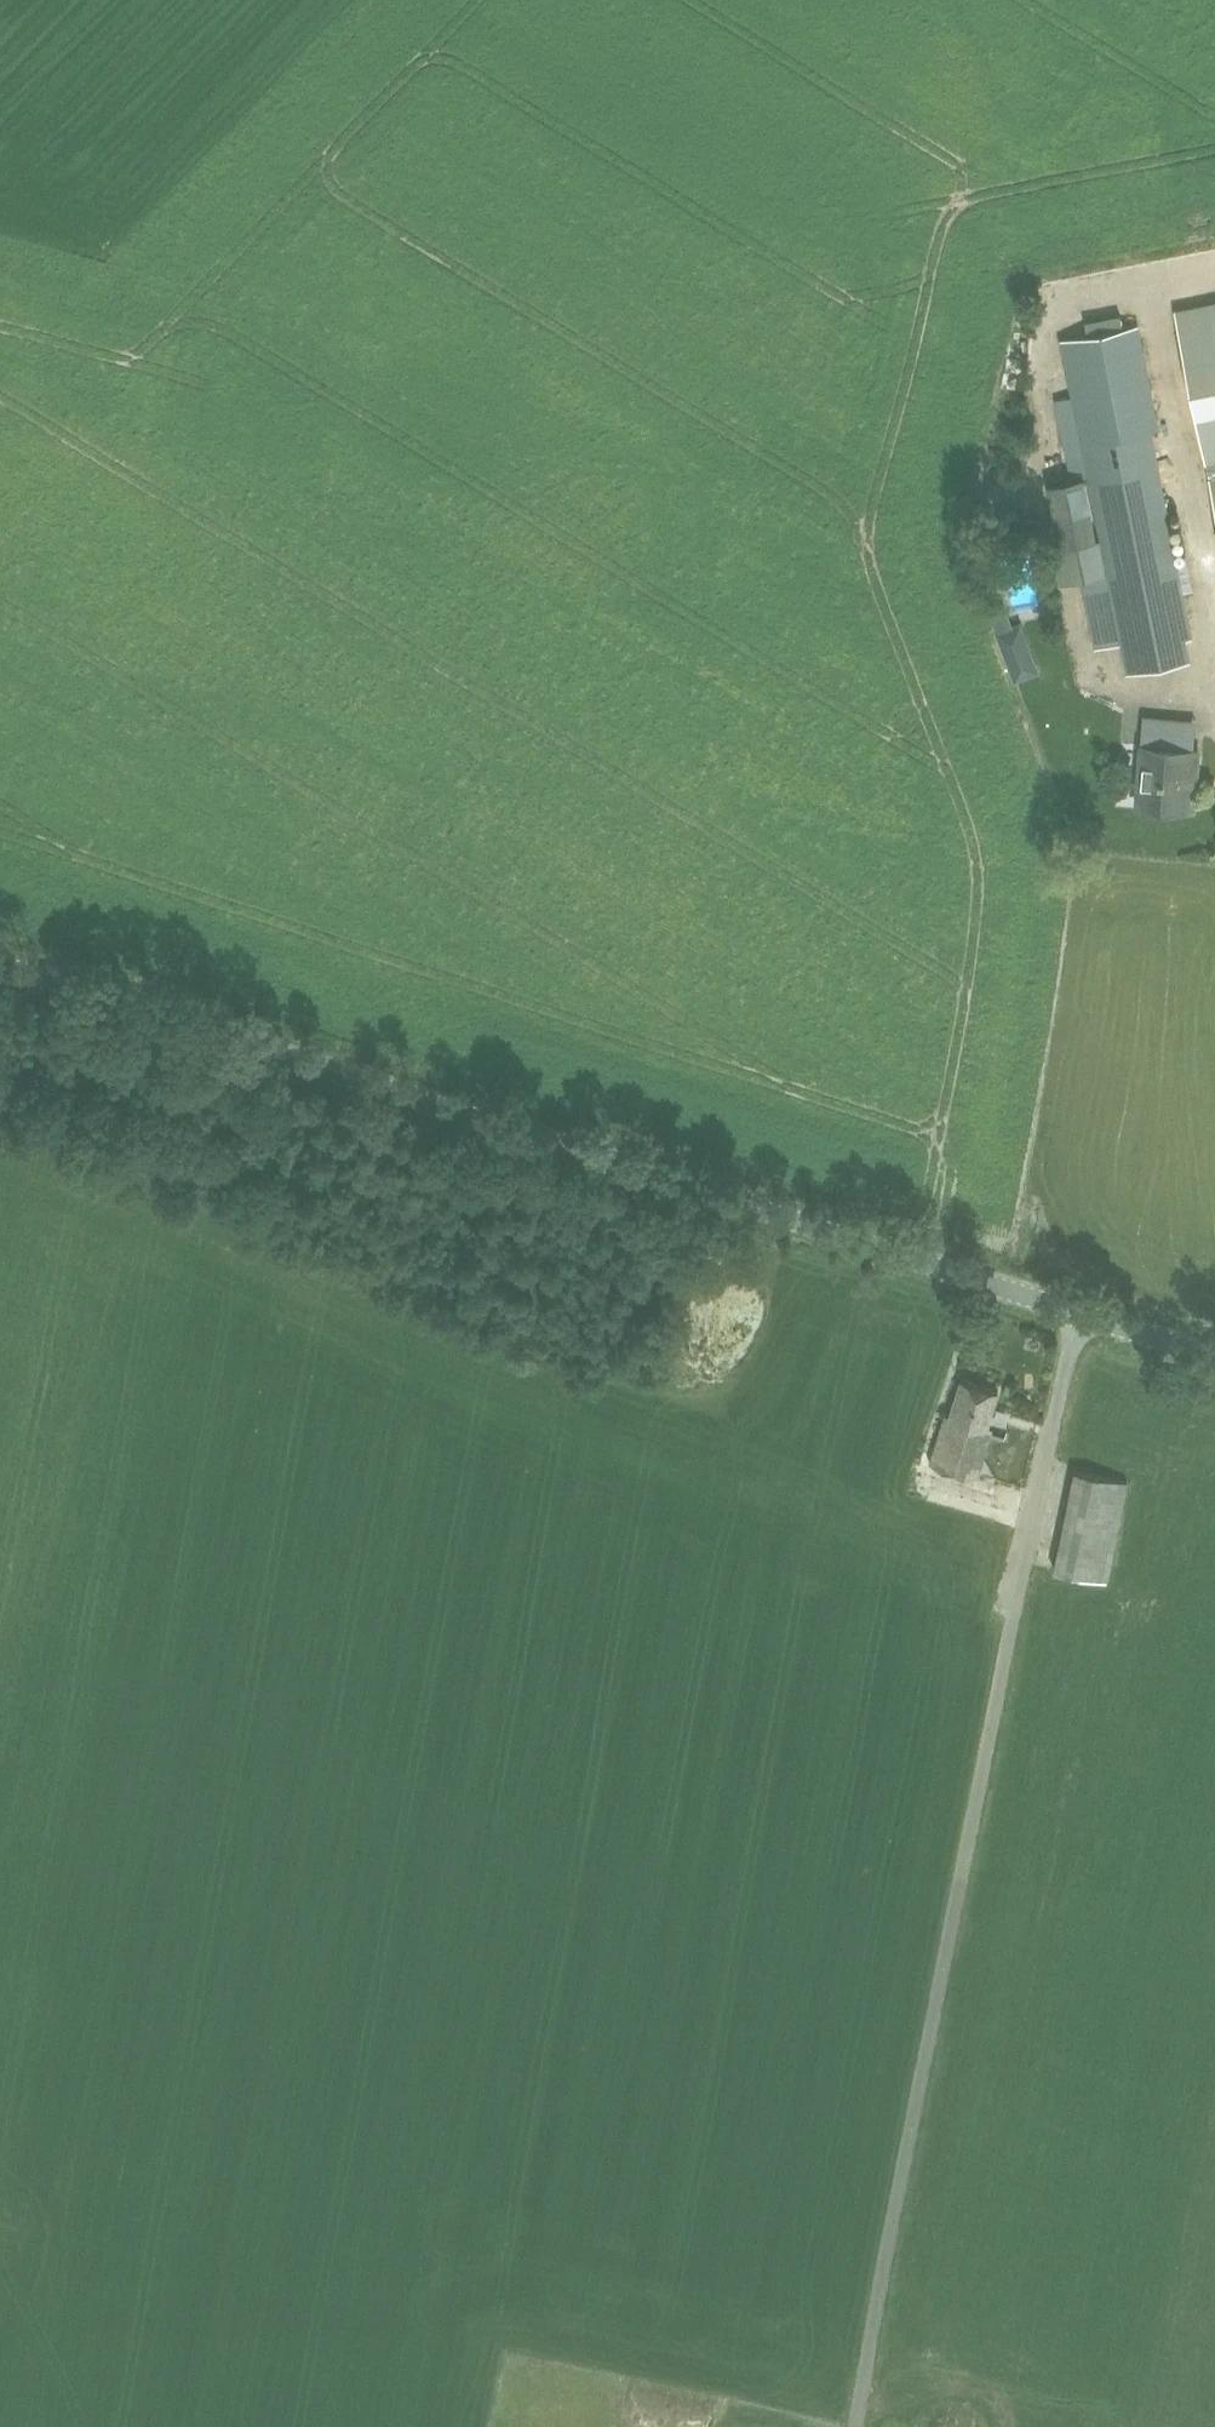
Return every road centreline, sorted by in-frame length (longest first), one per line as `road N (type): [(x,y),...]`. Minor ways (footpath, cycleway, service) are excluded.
road 1 (unclassified): [(1214,1354),(0,961)]

